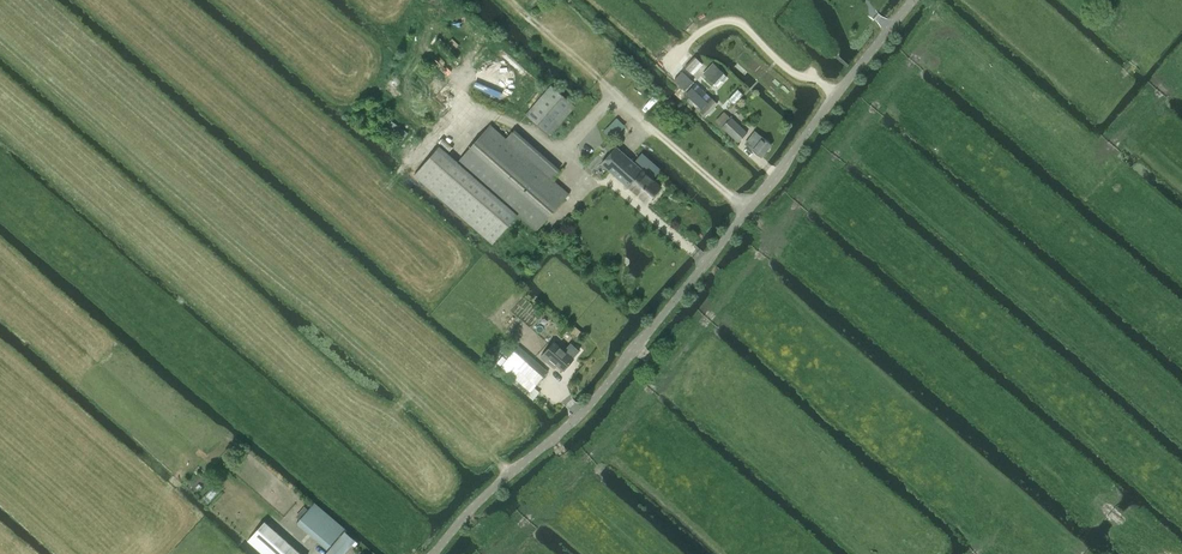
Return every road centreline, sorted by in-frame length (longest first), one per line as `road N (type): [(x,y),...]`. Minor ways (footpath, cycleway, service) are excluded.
road 1 (unclassified): [(425,553),(501,472),(587,404),(909,0)]

